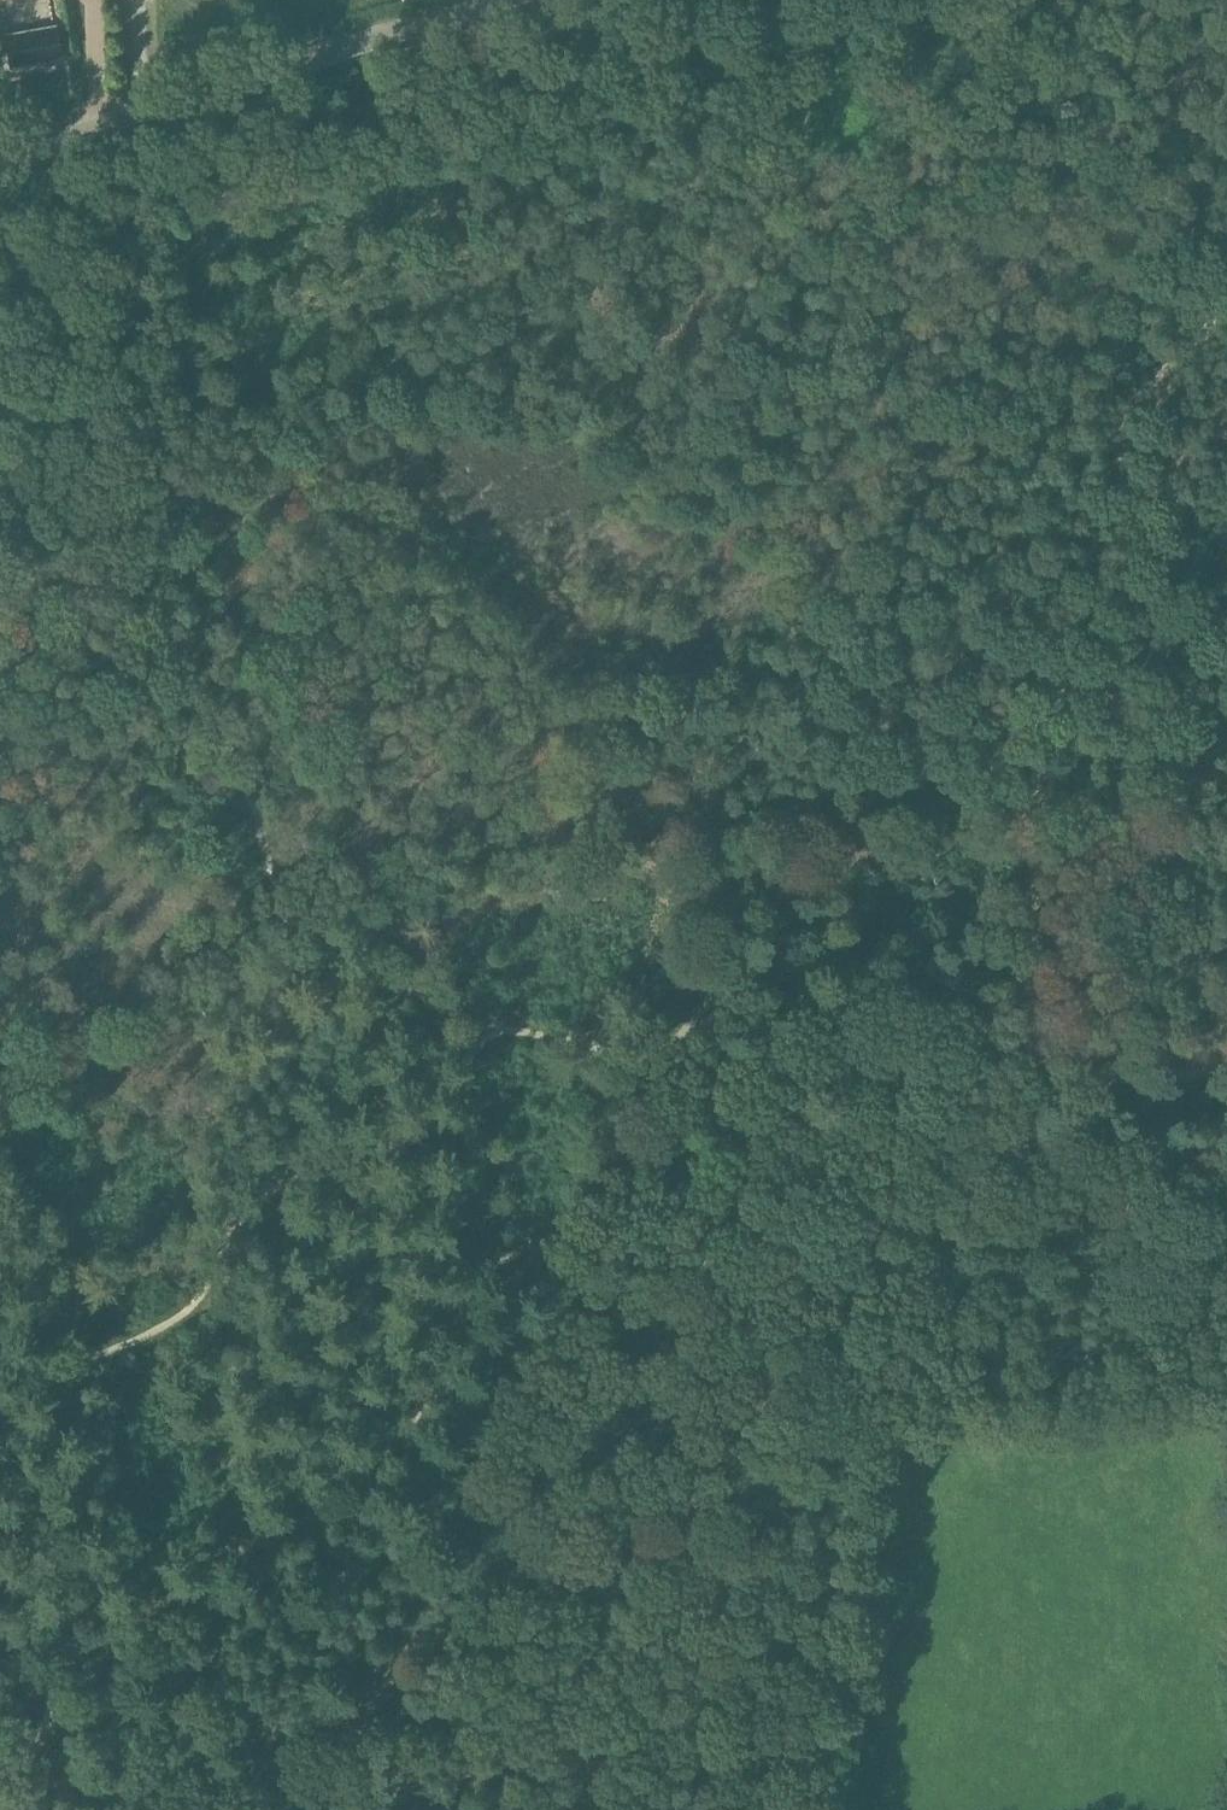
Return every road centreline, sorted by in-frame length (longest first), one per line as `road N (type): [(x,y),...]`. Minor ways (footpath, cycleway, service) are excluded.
road 1 (unclassified): [(0,155),(498,0)]

